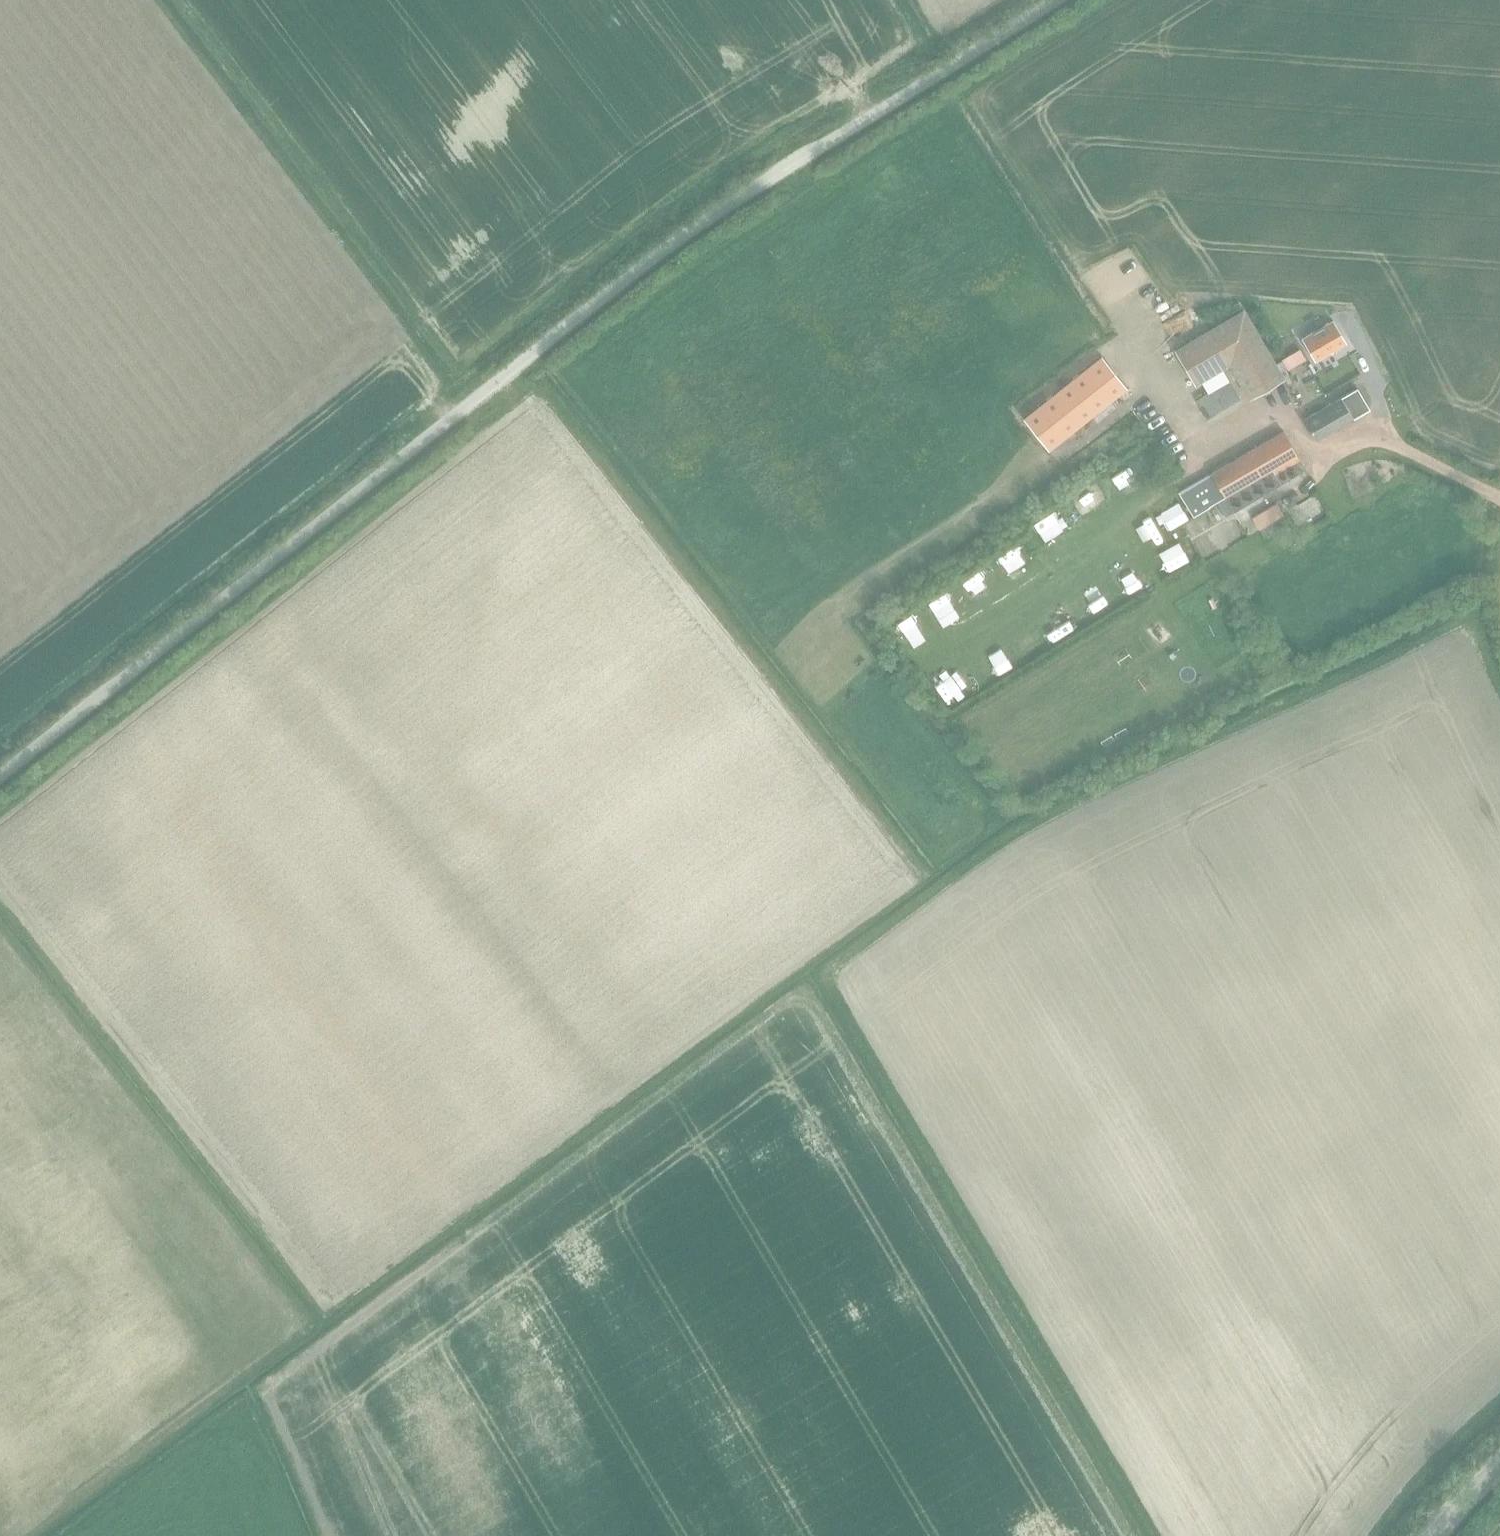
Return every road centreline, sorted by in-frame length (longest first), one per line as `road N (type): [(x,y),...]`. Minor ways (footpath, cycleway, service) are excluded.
road 1 (unclassified): [(0,773),(673,240),(1054,0)]

